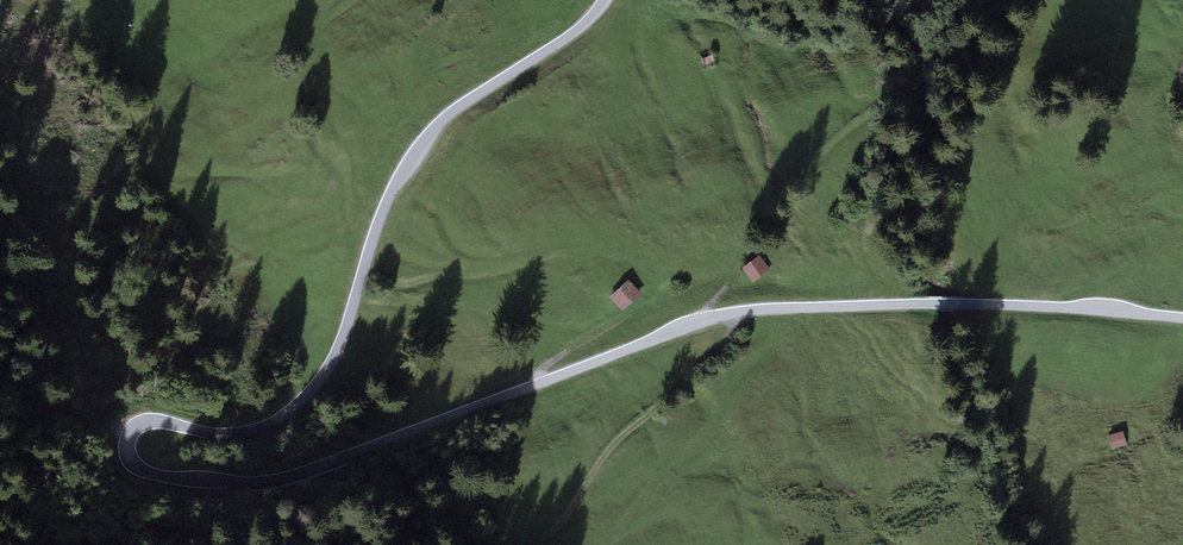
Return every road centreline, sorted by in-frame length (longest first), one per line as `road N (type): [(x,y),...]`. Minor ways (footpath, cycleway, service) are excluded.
road 1 (unclassified): [(1182,317),(1002,305),(739,313),(281,480),(204,482),(139,468),(127,443),(144,423),(240,432),(303,400),(334,359),(378,221),(410,158),(444,117),(574,34),(605,0)]
road 2 (track): [(1033,0),(974,63),(856,111),(767,209),(707,319)]
road 3 (track): [(131,433),(77,420),(0,374)]

